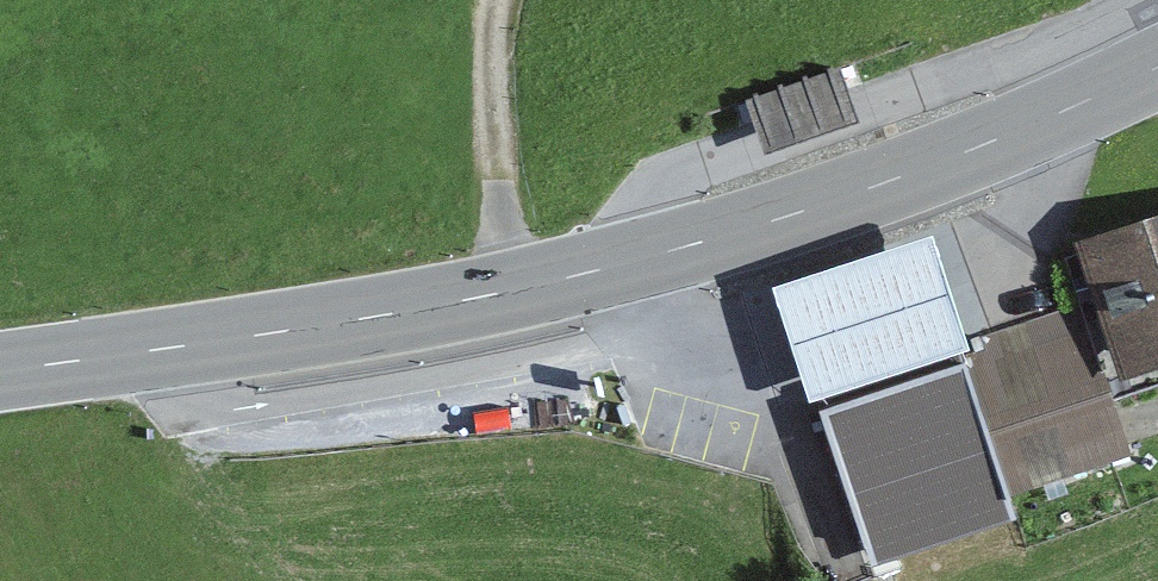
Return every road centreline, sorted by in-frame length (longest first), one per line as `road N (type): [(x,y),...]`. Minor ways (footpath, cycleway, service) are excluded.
road 1 (primary): [(1157,70),(898,181),(656,259),(367,320),(0,373)]
road 2 (track): [(514,292),(489,96),(502,0)]

